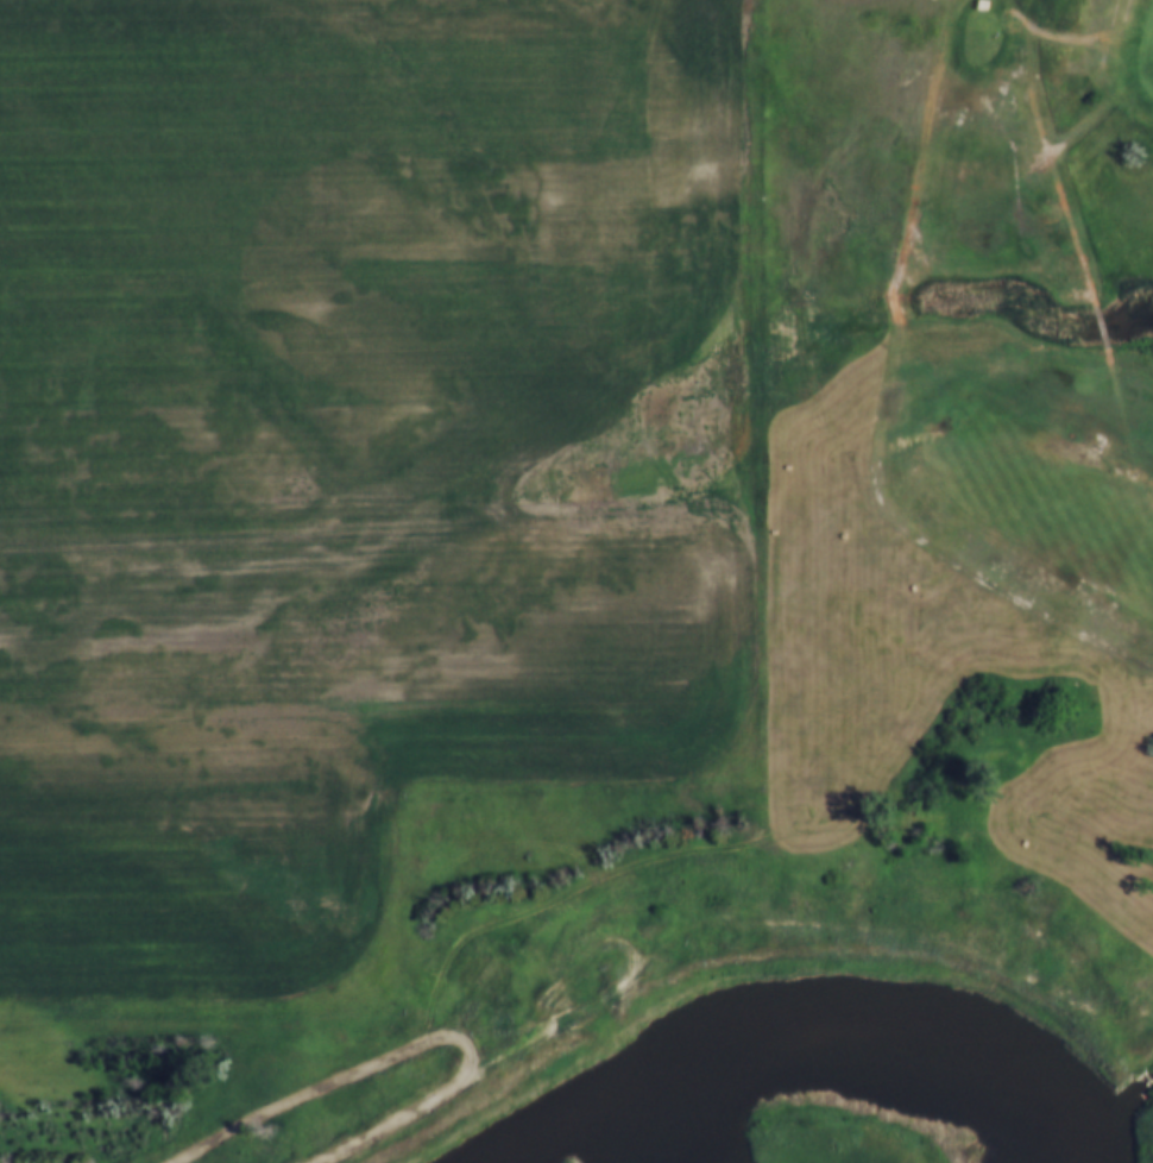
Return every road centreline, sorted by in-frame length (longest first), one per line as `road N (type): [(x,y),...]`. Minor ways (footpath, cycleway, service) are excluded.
road 1 (track): [(548,1027),(587,962),(619,948),(642,962),(619,1002),(548,1027)]
road 2 (track): [(339,1162),(395,1134),(548,1027)]

